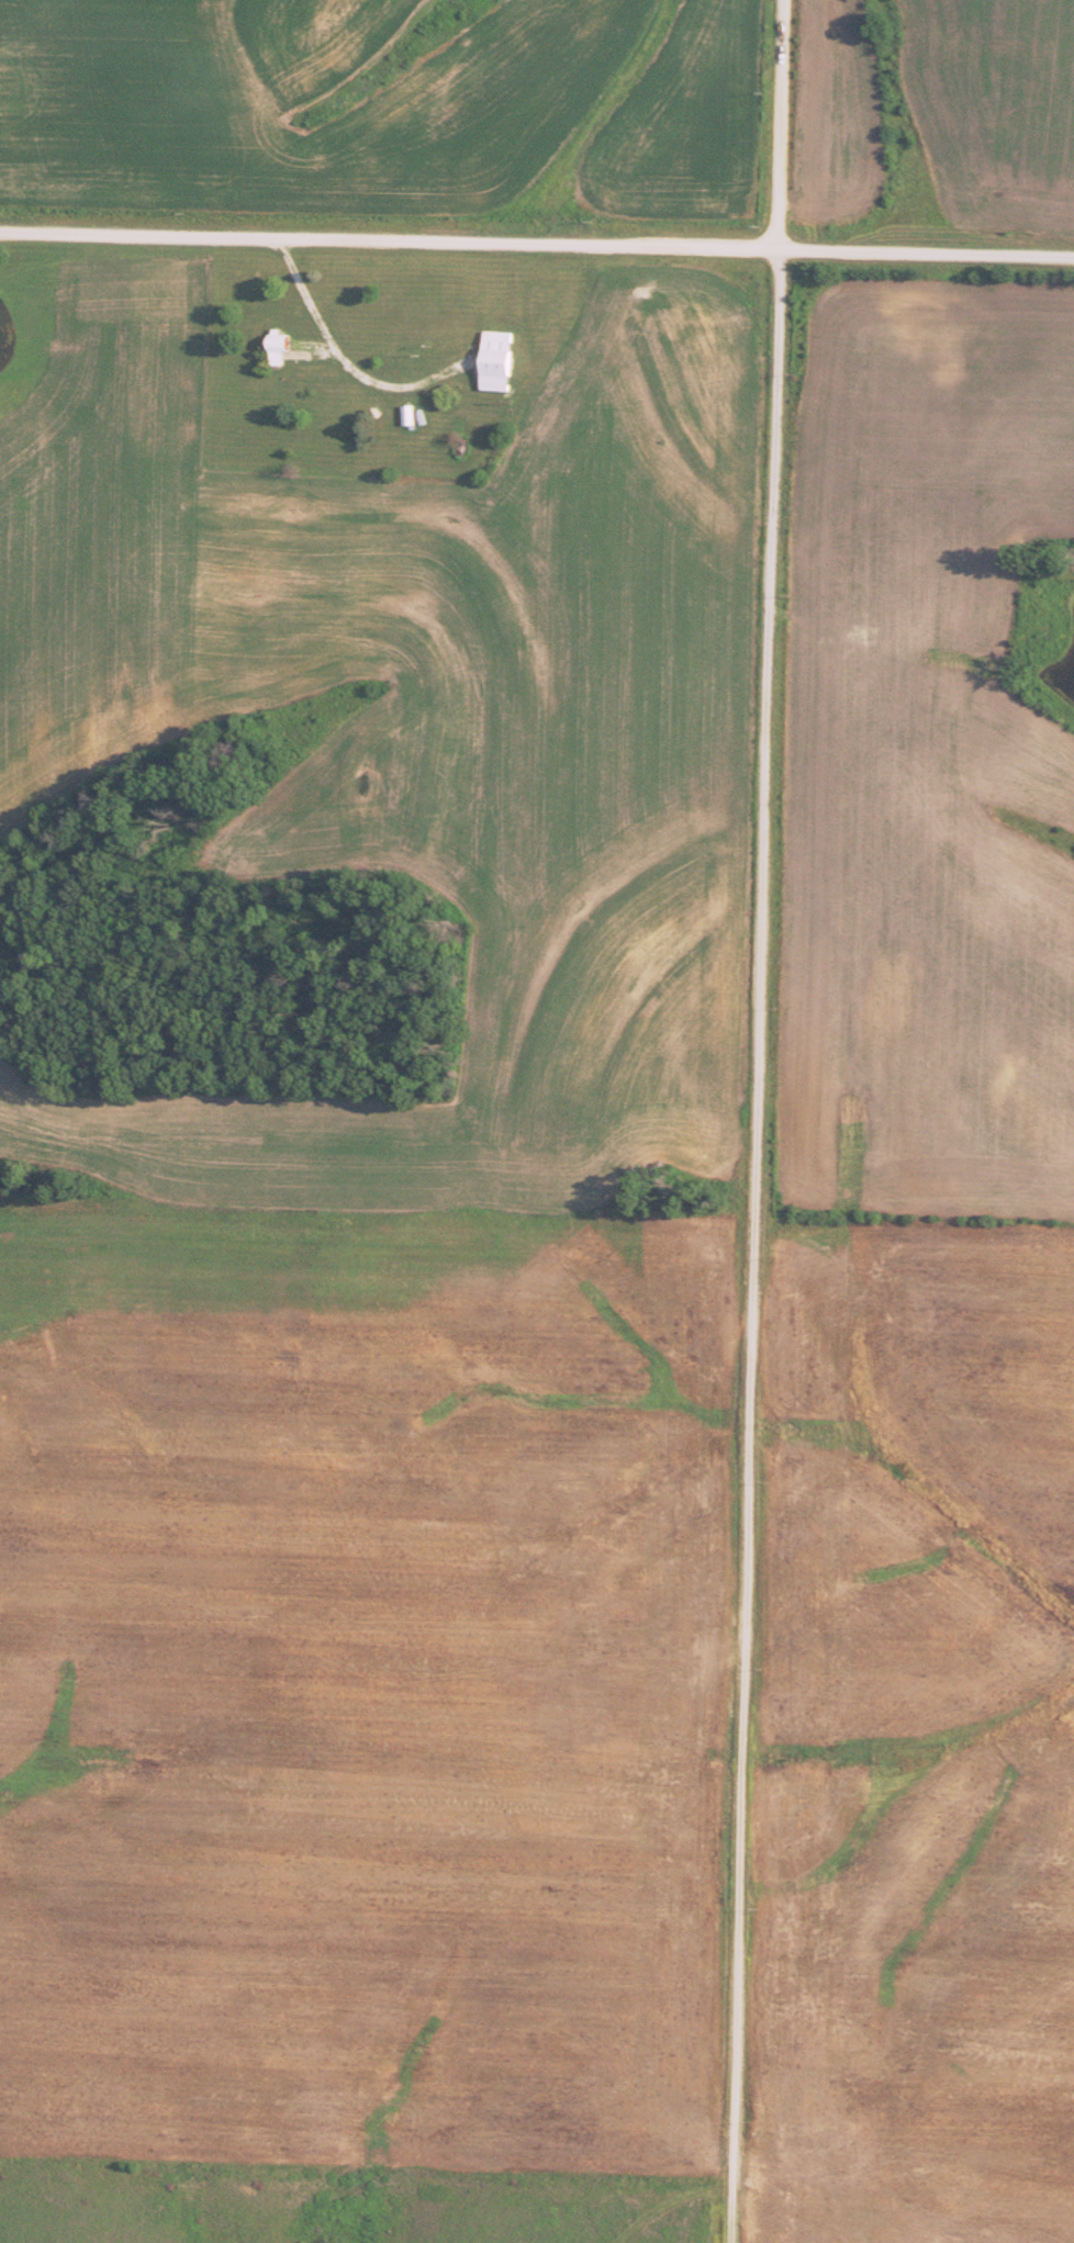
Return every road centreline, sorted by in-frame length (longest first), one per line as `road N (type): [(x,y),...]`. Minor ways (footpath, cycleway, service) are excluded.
road 1 (residential): [(732,2242),(777,251)]
road 2 (residential): [(1073,258),(0,237)]
road 3 (residential): [(777,251),(783,0)]

